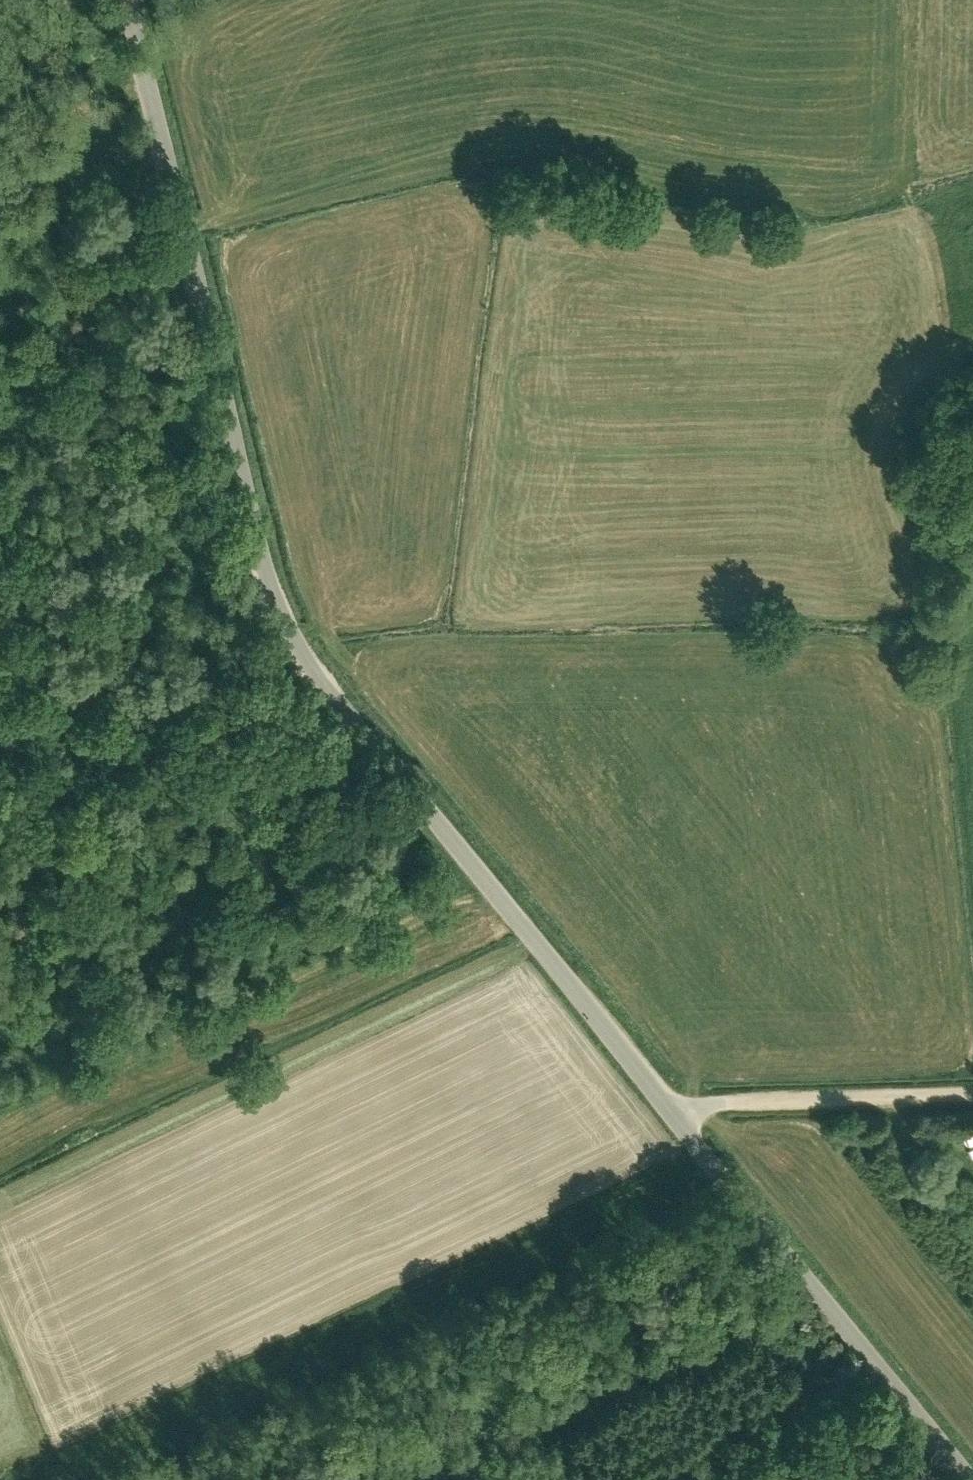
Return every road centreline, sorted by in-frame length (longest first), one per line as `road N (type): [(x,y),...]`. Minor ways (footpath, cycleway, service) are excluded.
road 1 (unclassified): [(972,1479),(297,645),(259,538),(134,0)]
road 2 (track): [(972,1095),(701,1105),(675,1113)]

